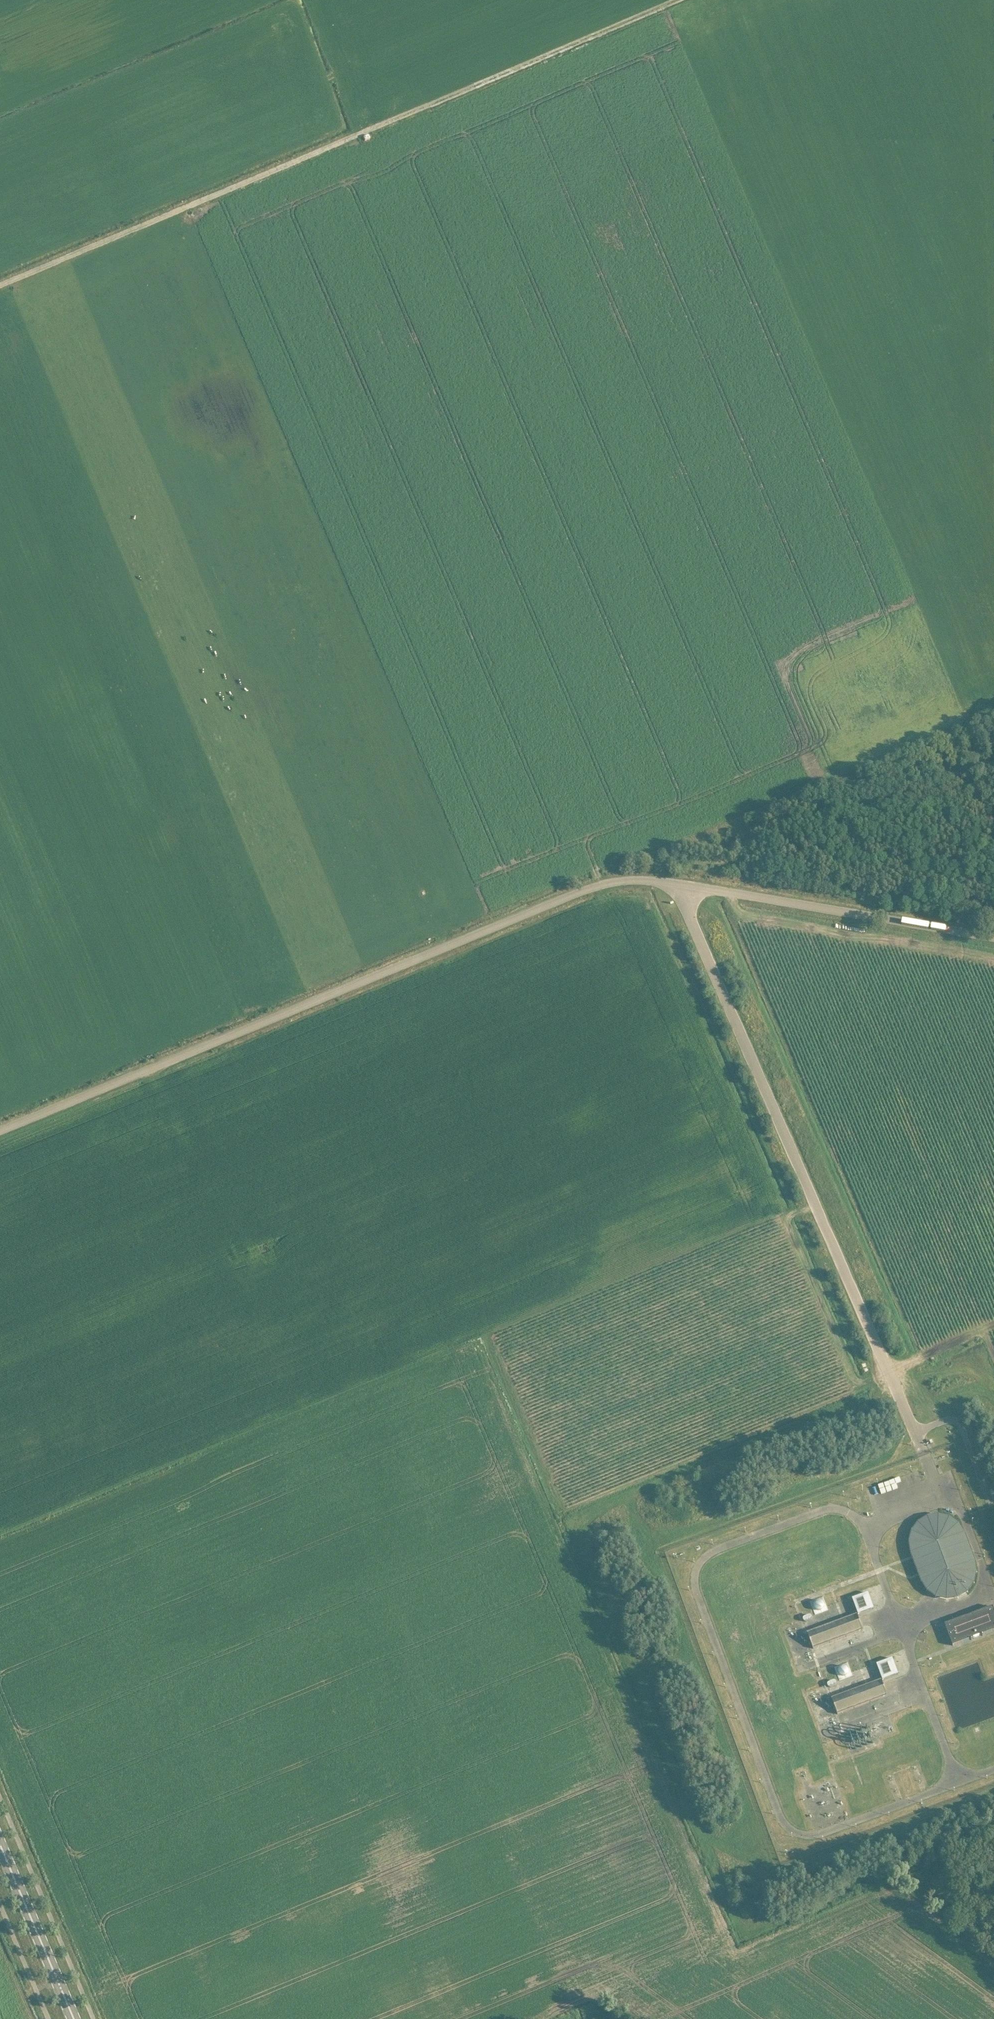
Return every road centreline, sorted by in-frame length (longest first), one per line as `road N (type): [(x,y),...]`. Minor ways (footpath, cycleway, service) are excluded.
road 1 (unclassified): [(0,1131),(585,890),(638,880),(680,885)]
road 2 (unclassified): [(993,938),(680,885)]
road 3 (primary): [(74,2018),(0,1845)]

